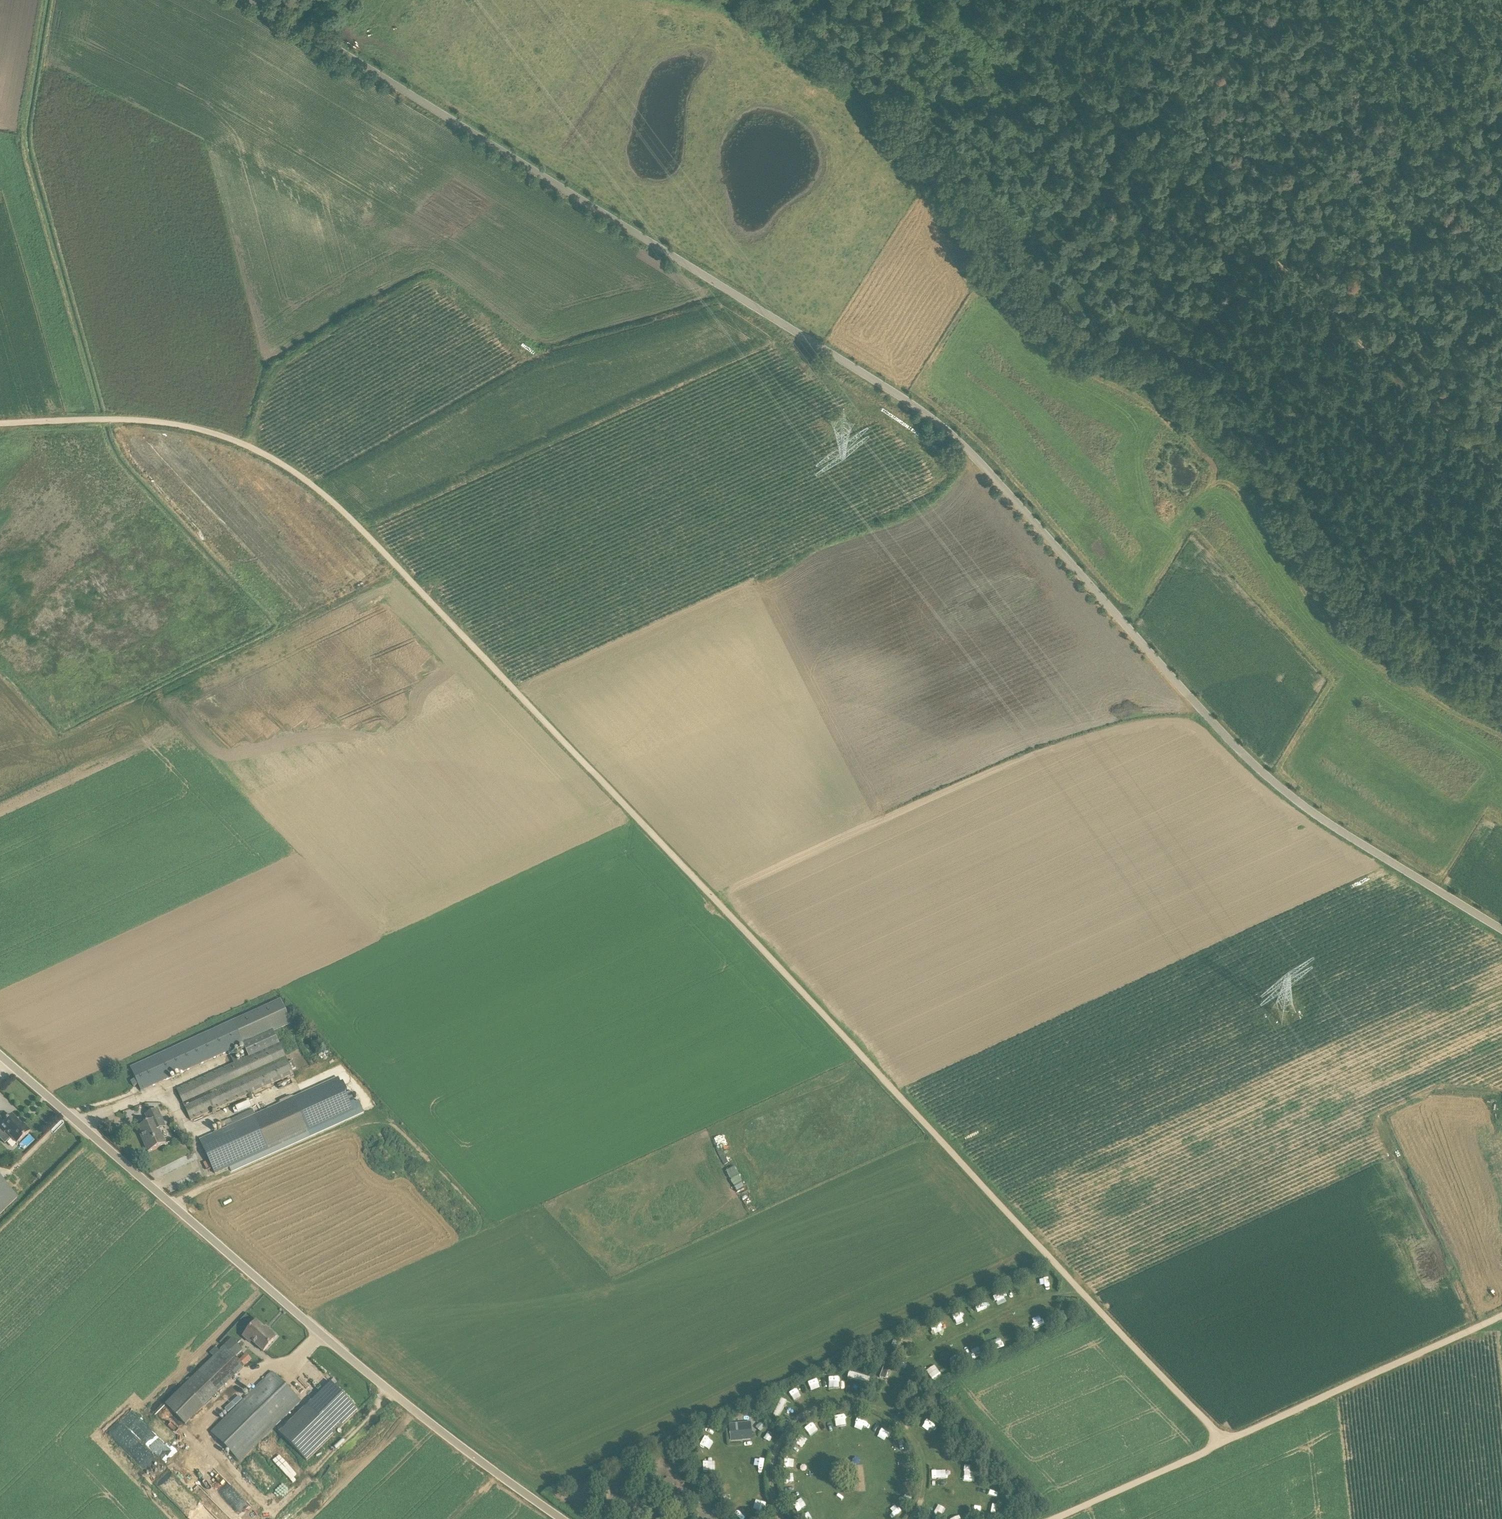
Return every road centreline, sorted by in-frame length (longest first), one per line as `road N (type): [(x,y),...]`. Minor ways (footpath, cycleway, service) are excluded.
road 1 (track): [(1224,1443),(334,501),(223,431),(154,417),(0,422)]
road 2 (unclassified): [(254,0),(928,415),(983,465),(1260,771),(1323,819),(1501,929)]
road 3 (unclassified): [(563,1518),(389,1390),(0,1054)]
road 4 (track): [(1224,1443),(1501,1320)]
road 5 (track): [(1079,1289),(930,1349),(886,1412)]
road 6 (track): [(886,1412),(843,1400),(805,1413),(776,1454),(774,1492),(783,1518)]
road 7 (track): [(1055,1518),(1224,1443)]
road 8 (track): [(1205,0),(1103,85)]
road 9 (track): [(914,1518),(927,1482),(924,1460),(904,1424),(886,1412)]

